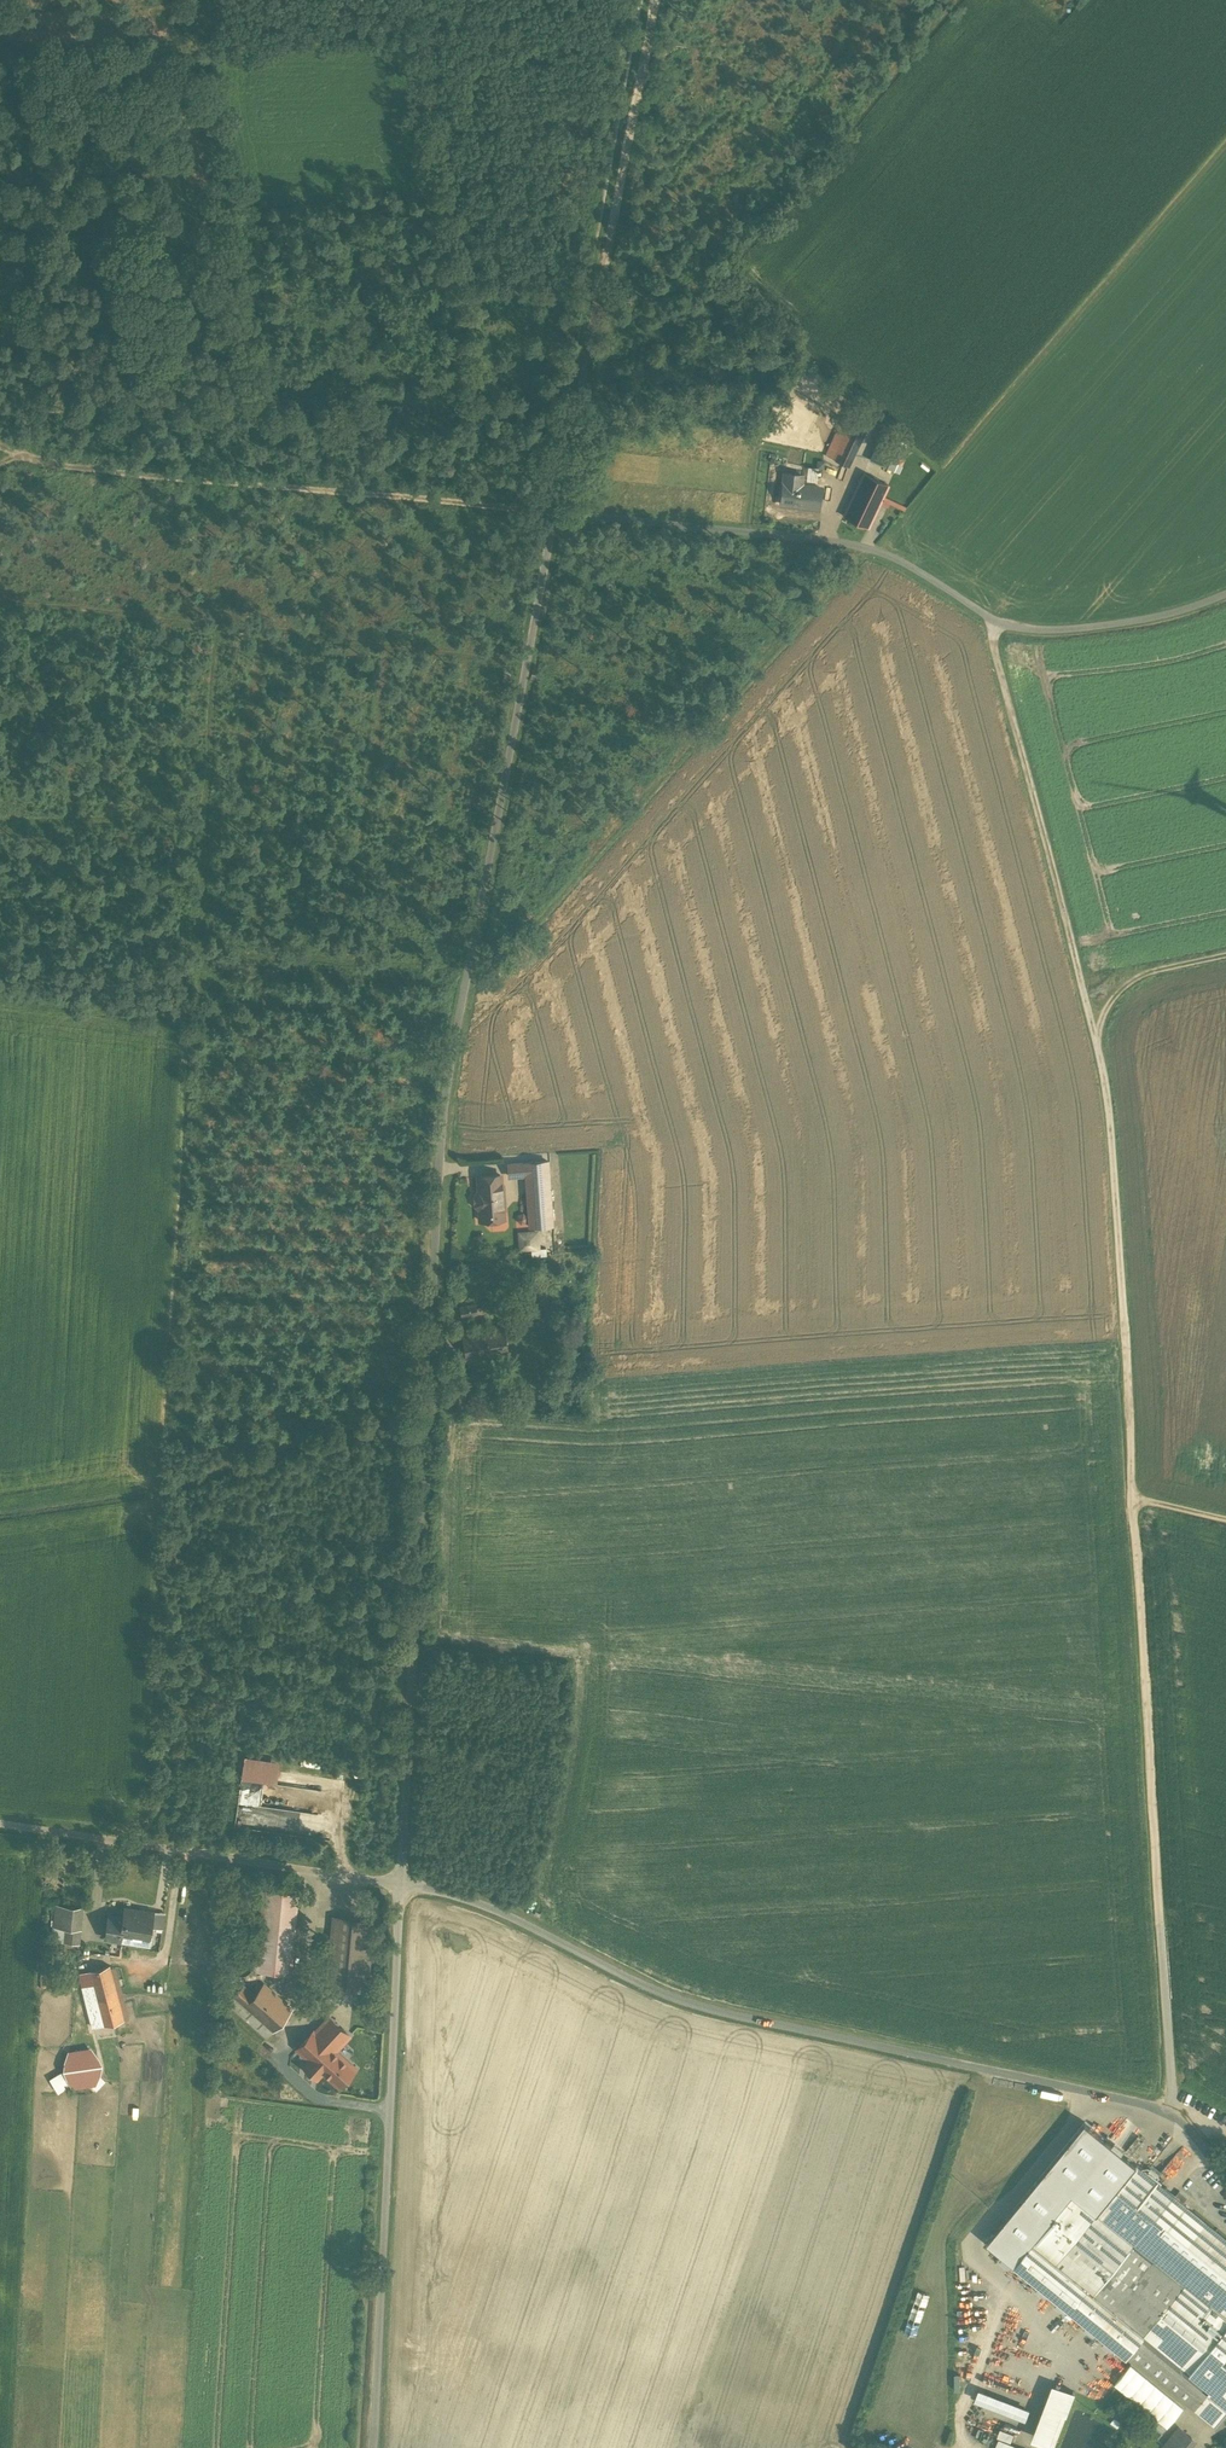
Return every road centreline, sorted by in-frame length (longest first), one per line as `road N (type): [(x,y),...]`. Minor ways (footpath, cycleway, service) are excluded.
road 1 (track): [(1180,2123),(1167,2064),(1118,1196),(1099,1035),(1110,1003),(1132,980),(1225,957)]
road 2 (unclassified): [(1225,2173),(1164,2113),(723,2014),(653,1991),(501,1912),(404,1883)]
road 3 (track): [(431,1321),(453,1064),(554,515)]
road 4 (unclassified): [(1225,596),(1135,624),(1014,629),(890,558),(848,546),(554,515)]
road 5 (unclassified): [(374,2447),(404,1883)]
road 6 (unclassified): [(404,1883),(431,1321)]
road 7 (track): [(554,515),(39,458),(0,438)]
road 8 (track): [(872,553),(1225,139)]
road 9 (track): [(554,515),(652,0)]
road 10 (track): [(1100,1049),(996,659),(995,621)]
road 11 (track): [(0,1817),(404,1883)]

